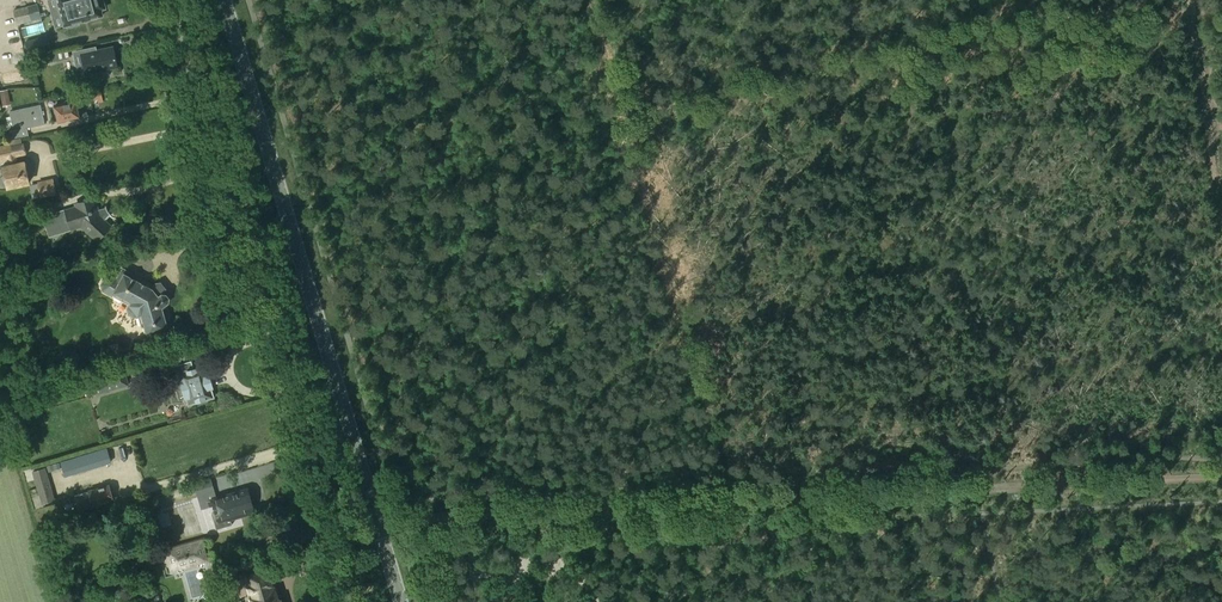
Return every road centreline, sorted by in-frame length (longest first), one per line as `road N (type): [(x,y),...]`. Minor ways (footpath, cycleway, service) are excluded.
road 1 (track): [(1221,479),(559,513)]
road 2 (unclassified): [(348,601),(171,0)]
road 3 (secondary): [(401,601),(224,0)]
road 4 (track): [(1221,209),(1190,0)]
road 5 (track): [(559,513),(378,523)]
road 6 (track): [(595,601),(568,573),(505,579),(471,565)]

